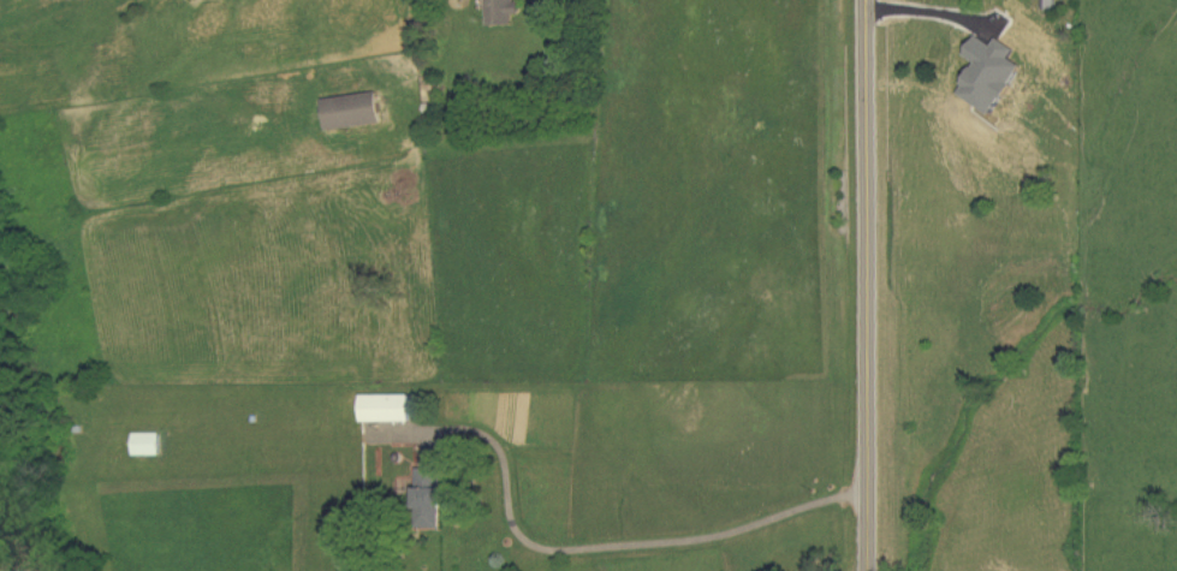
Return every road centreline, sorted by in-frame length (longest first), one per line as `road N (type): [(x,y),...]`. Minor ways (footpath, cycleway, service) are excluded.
road 1 (secondary): [(866,570),(863,0)]

